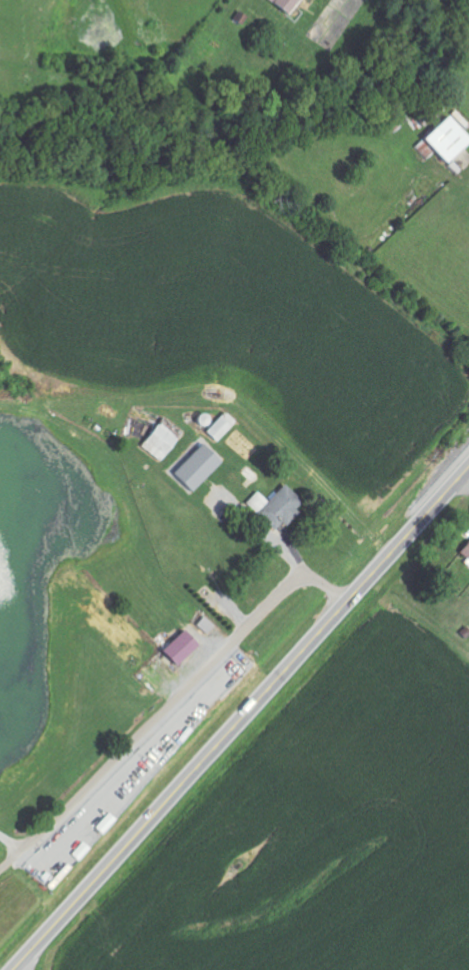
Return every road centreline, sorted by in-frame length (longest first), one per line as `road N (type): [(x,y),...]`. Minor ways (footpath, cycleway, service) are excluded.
road 1 (trunk): [(12,969),(468,467)]
road 2 (residential): [(0,869),(281,591),(309,580),(346,601)]

